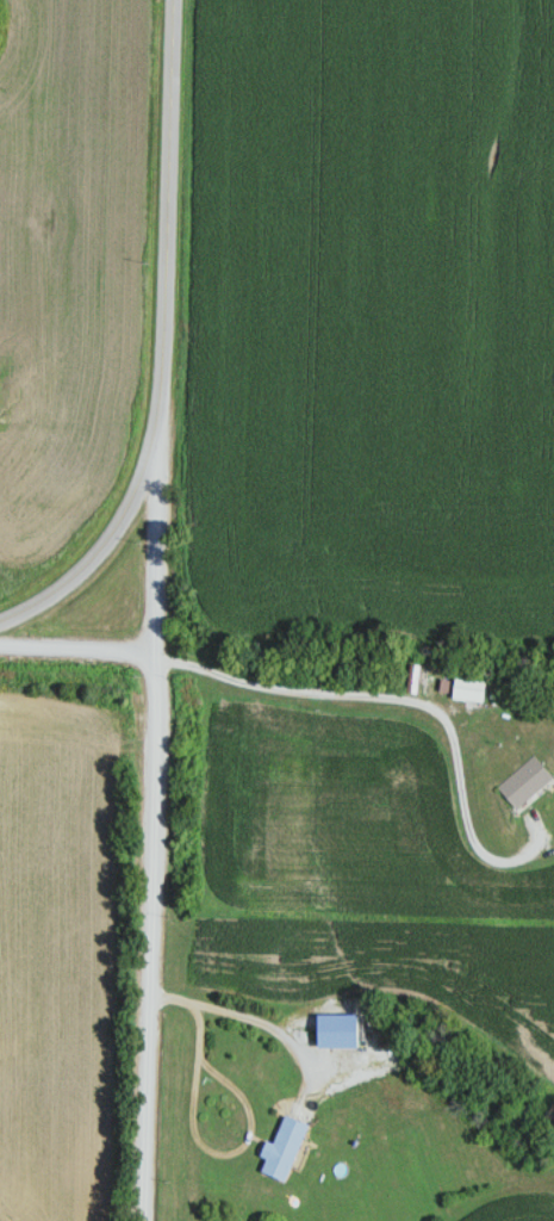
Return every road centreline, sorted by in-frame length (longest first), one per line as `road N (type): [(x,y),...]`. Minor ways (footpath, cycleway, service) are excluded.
road 1 (residential): [(143,1220),(162,419)]
road 2 (tertiary): [(174,0),(162,419),(125,512),(95,551),(67,581),(0,620)]
road 3 (residential): [(160,655),(0,642)]

